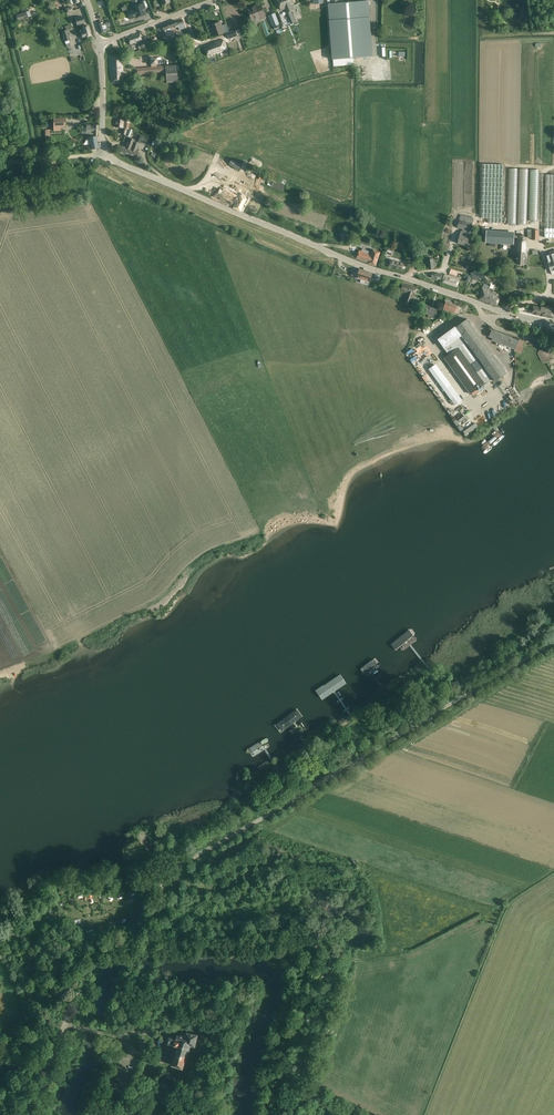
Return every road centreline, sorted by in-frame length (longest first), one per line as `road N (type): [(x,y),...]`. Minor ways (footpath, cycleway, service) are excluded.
road 1 (unclassified): [(26,1114),(94,957),(111,946),(158,944),(161,885),(175,868),(553,642)]
road 2 (tertiary): [(477,303),(351,261),(107,153)]
road 3 (track): [(303,1091),(300,1068),(330,968),(325,950),(158,944)]
road 4 (track): [(419,1114),(508,901),(553,870)]
road 5 (unclassified): [(100,44),(214,0)]

